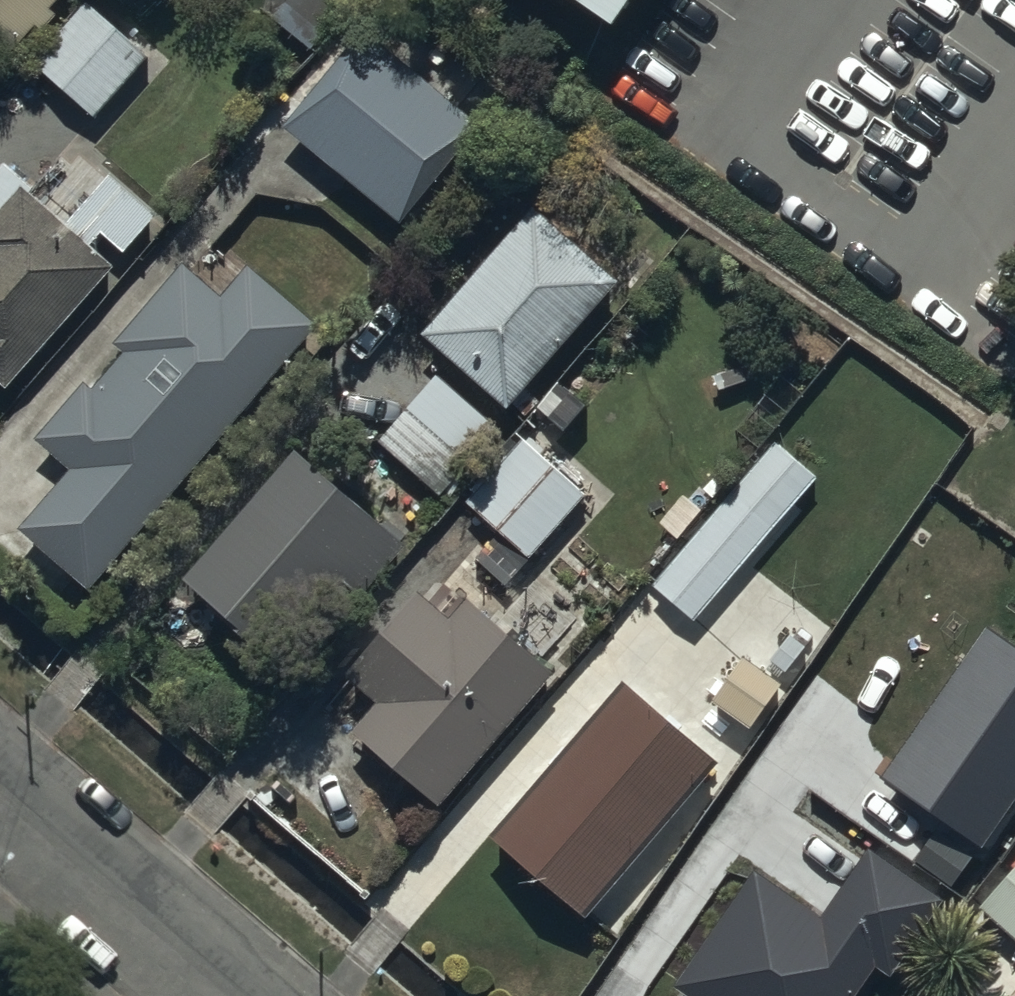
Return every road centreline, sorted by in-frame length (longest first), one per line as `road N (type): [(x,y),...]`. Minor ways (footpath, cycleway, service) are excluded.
road 1 (tertiary): [(0,793),(237,995)]

